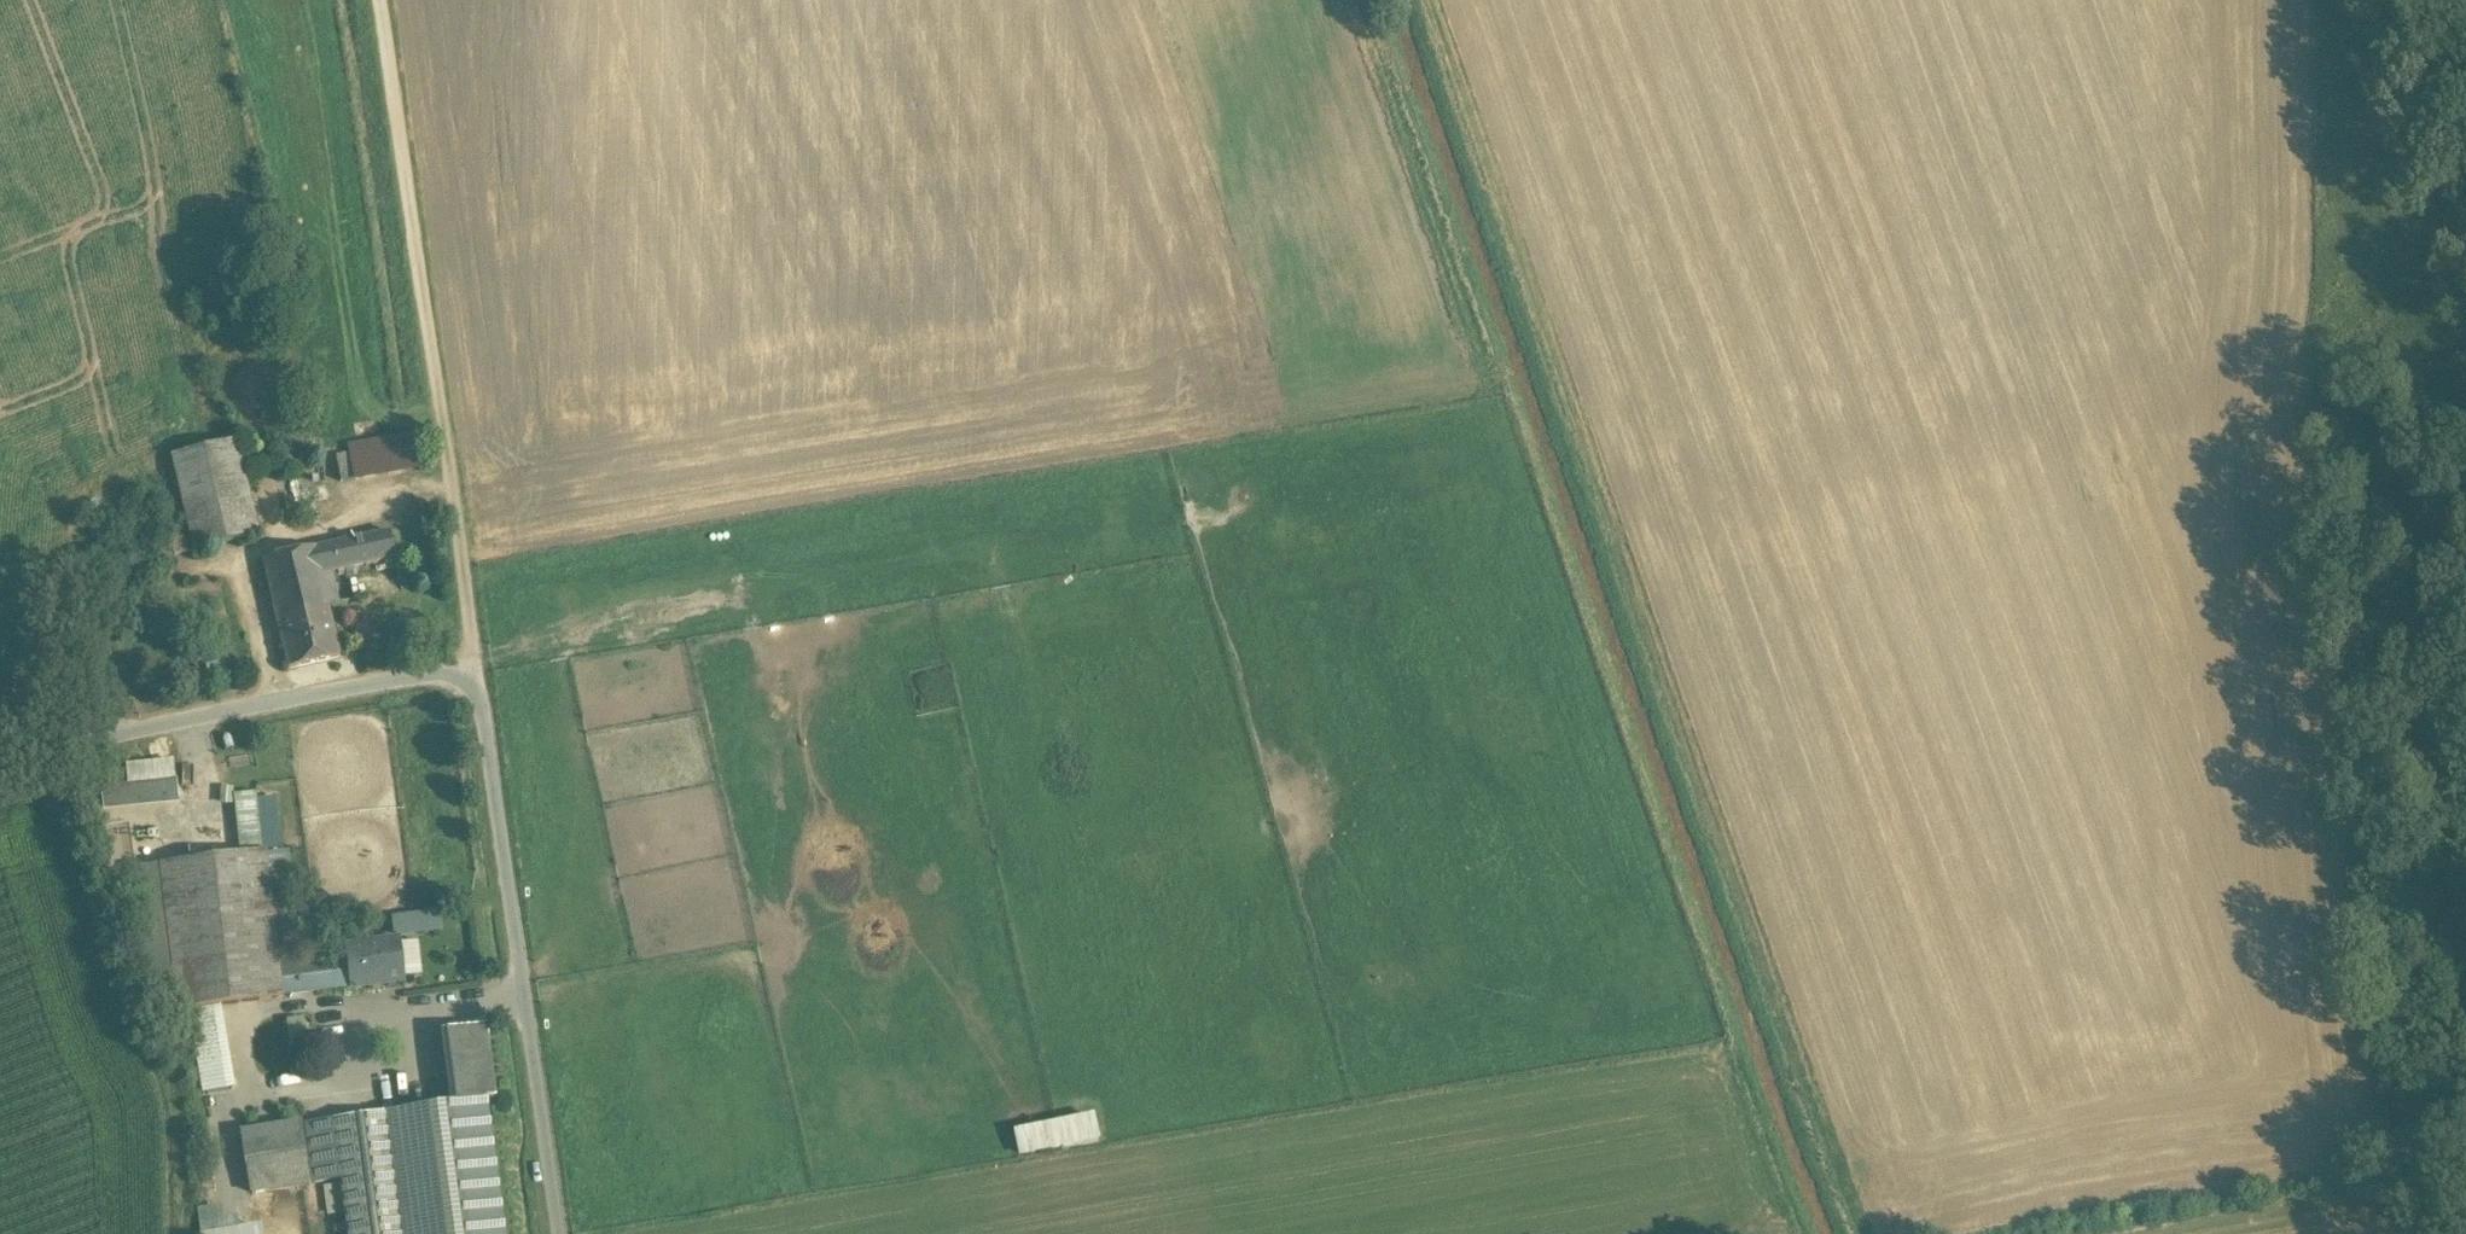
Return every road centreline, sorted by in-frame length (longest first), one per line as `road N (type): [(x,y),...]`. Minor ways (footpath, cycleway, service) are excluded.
road 1 (track): [(476,665),(380,0)]
road 2 (track): [(476,665),(537,986),(567,1233)]
road 3 (track): [(0,762),(162,722),(476,665)]

